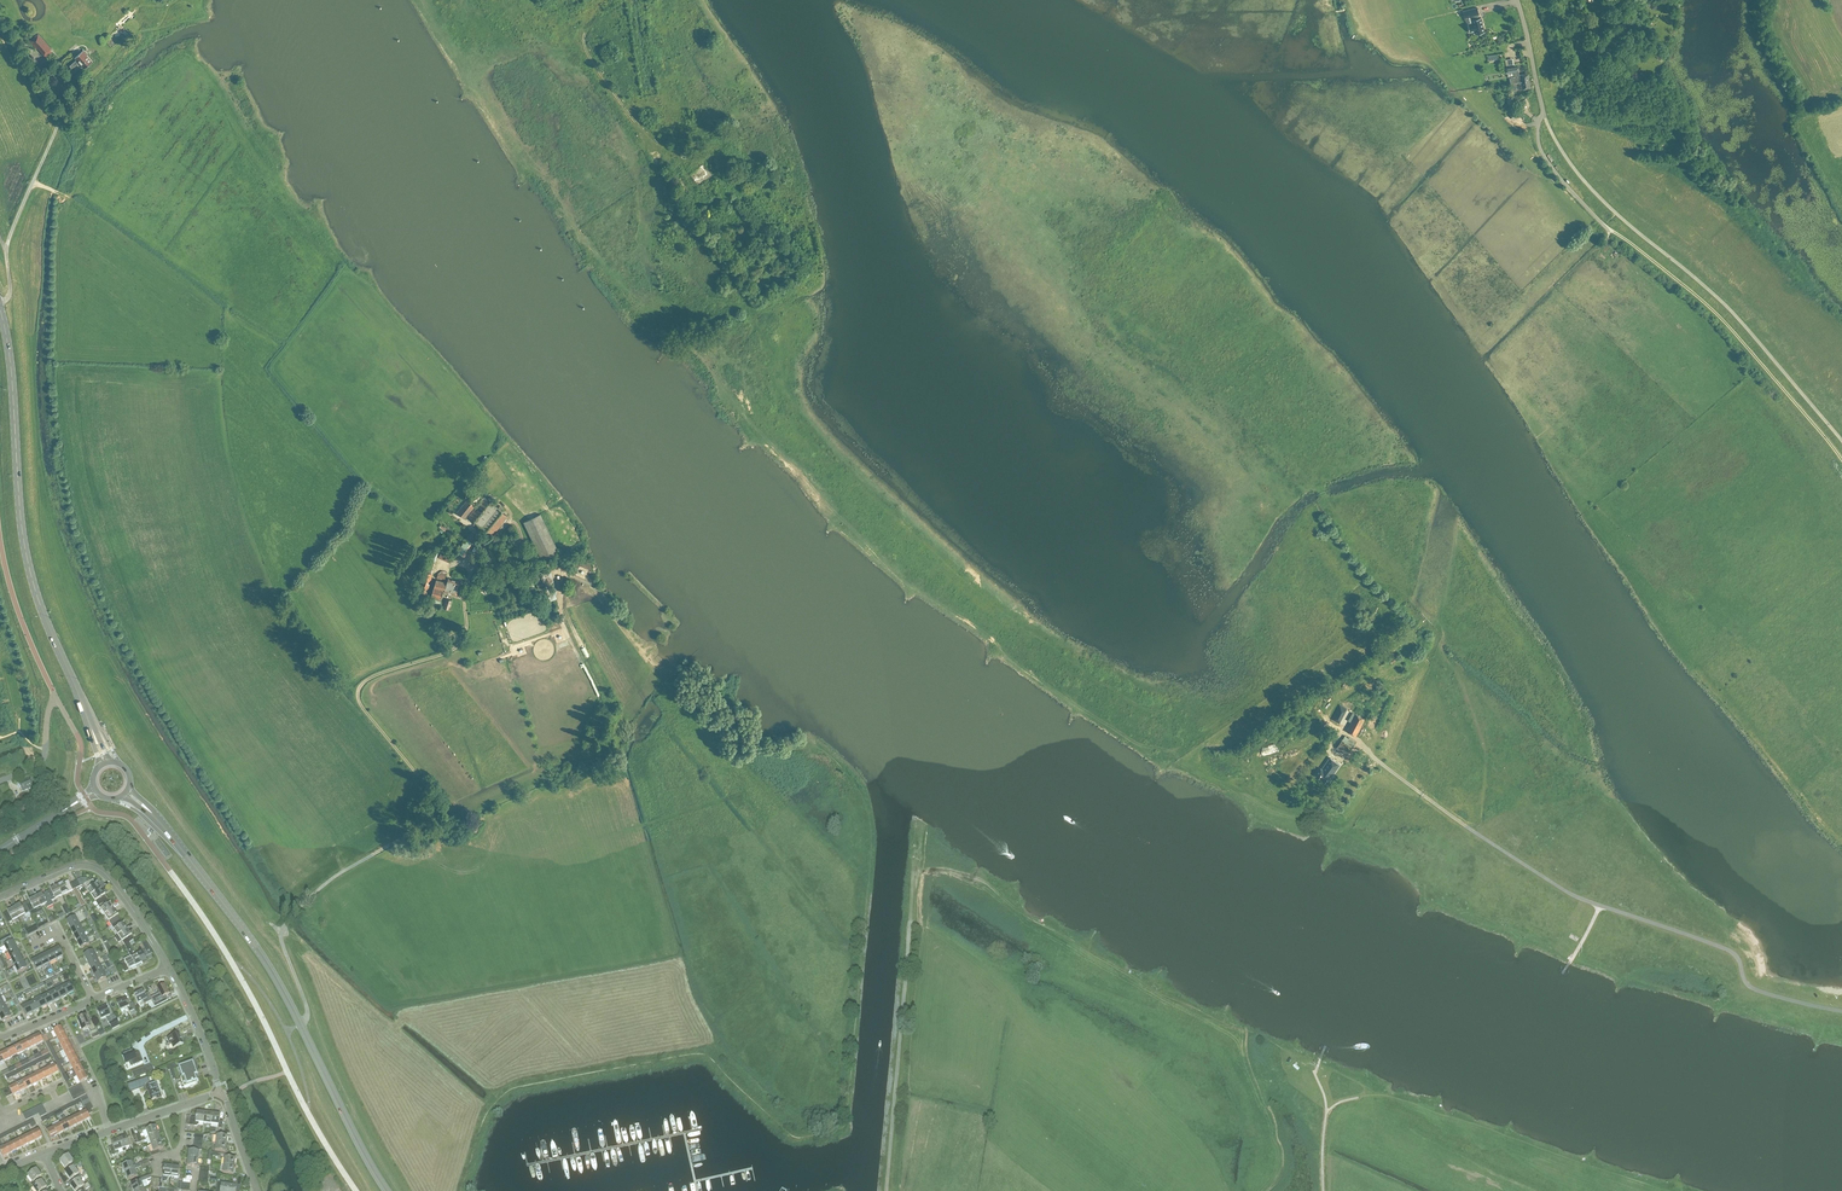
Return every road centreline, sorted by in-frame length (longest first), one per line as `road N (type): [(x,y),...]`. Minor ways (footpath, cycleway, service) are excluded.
road 1 (unclassified): [(1841,1010),(1753,990),(1728,949),(1569,893),(1327,721)]
road 2 (unclassified): [(1841,459),(1717,313),(1607,228),(1547,160),(1517,0)]
road 3 (secondary): [(387,1190),(257,948),(169,834),(124,794)]
road 4 (secondary): [(103,763),(25,551),(0,308)]
road 5 (track): [(886,1190),(917,858)]
road 6 (unclassified): [(56,697),(15,603),(0,539)]
road 7 (unclassified): [(6,251),(60,118)]
road 8 (residential): [(169,967),(107,875),(81,864)]
road 9 (residential): [(221,1091),(169,967)]

